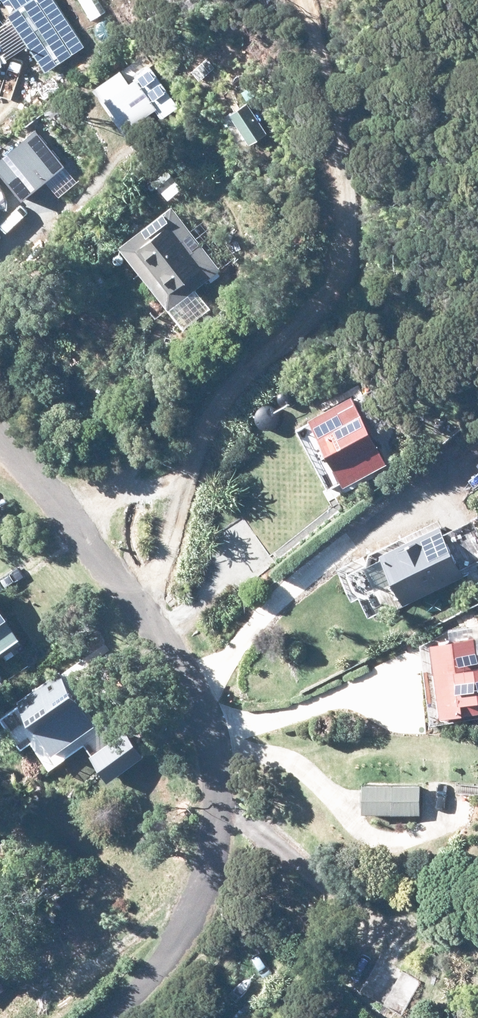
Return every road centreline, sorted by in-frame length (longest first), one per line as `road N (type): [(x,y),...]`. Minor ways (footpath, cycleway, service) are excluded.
road 1 (unclassified): [(0,436),(167,643),(213,740),(218,821),(203,901),(158,987),(128,1017)]

